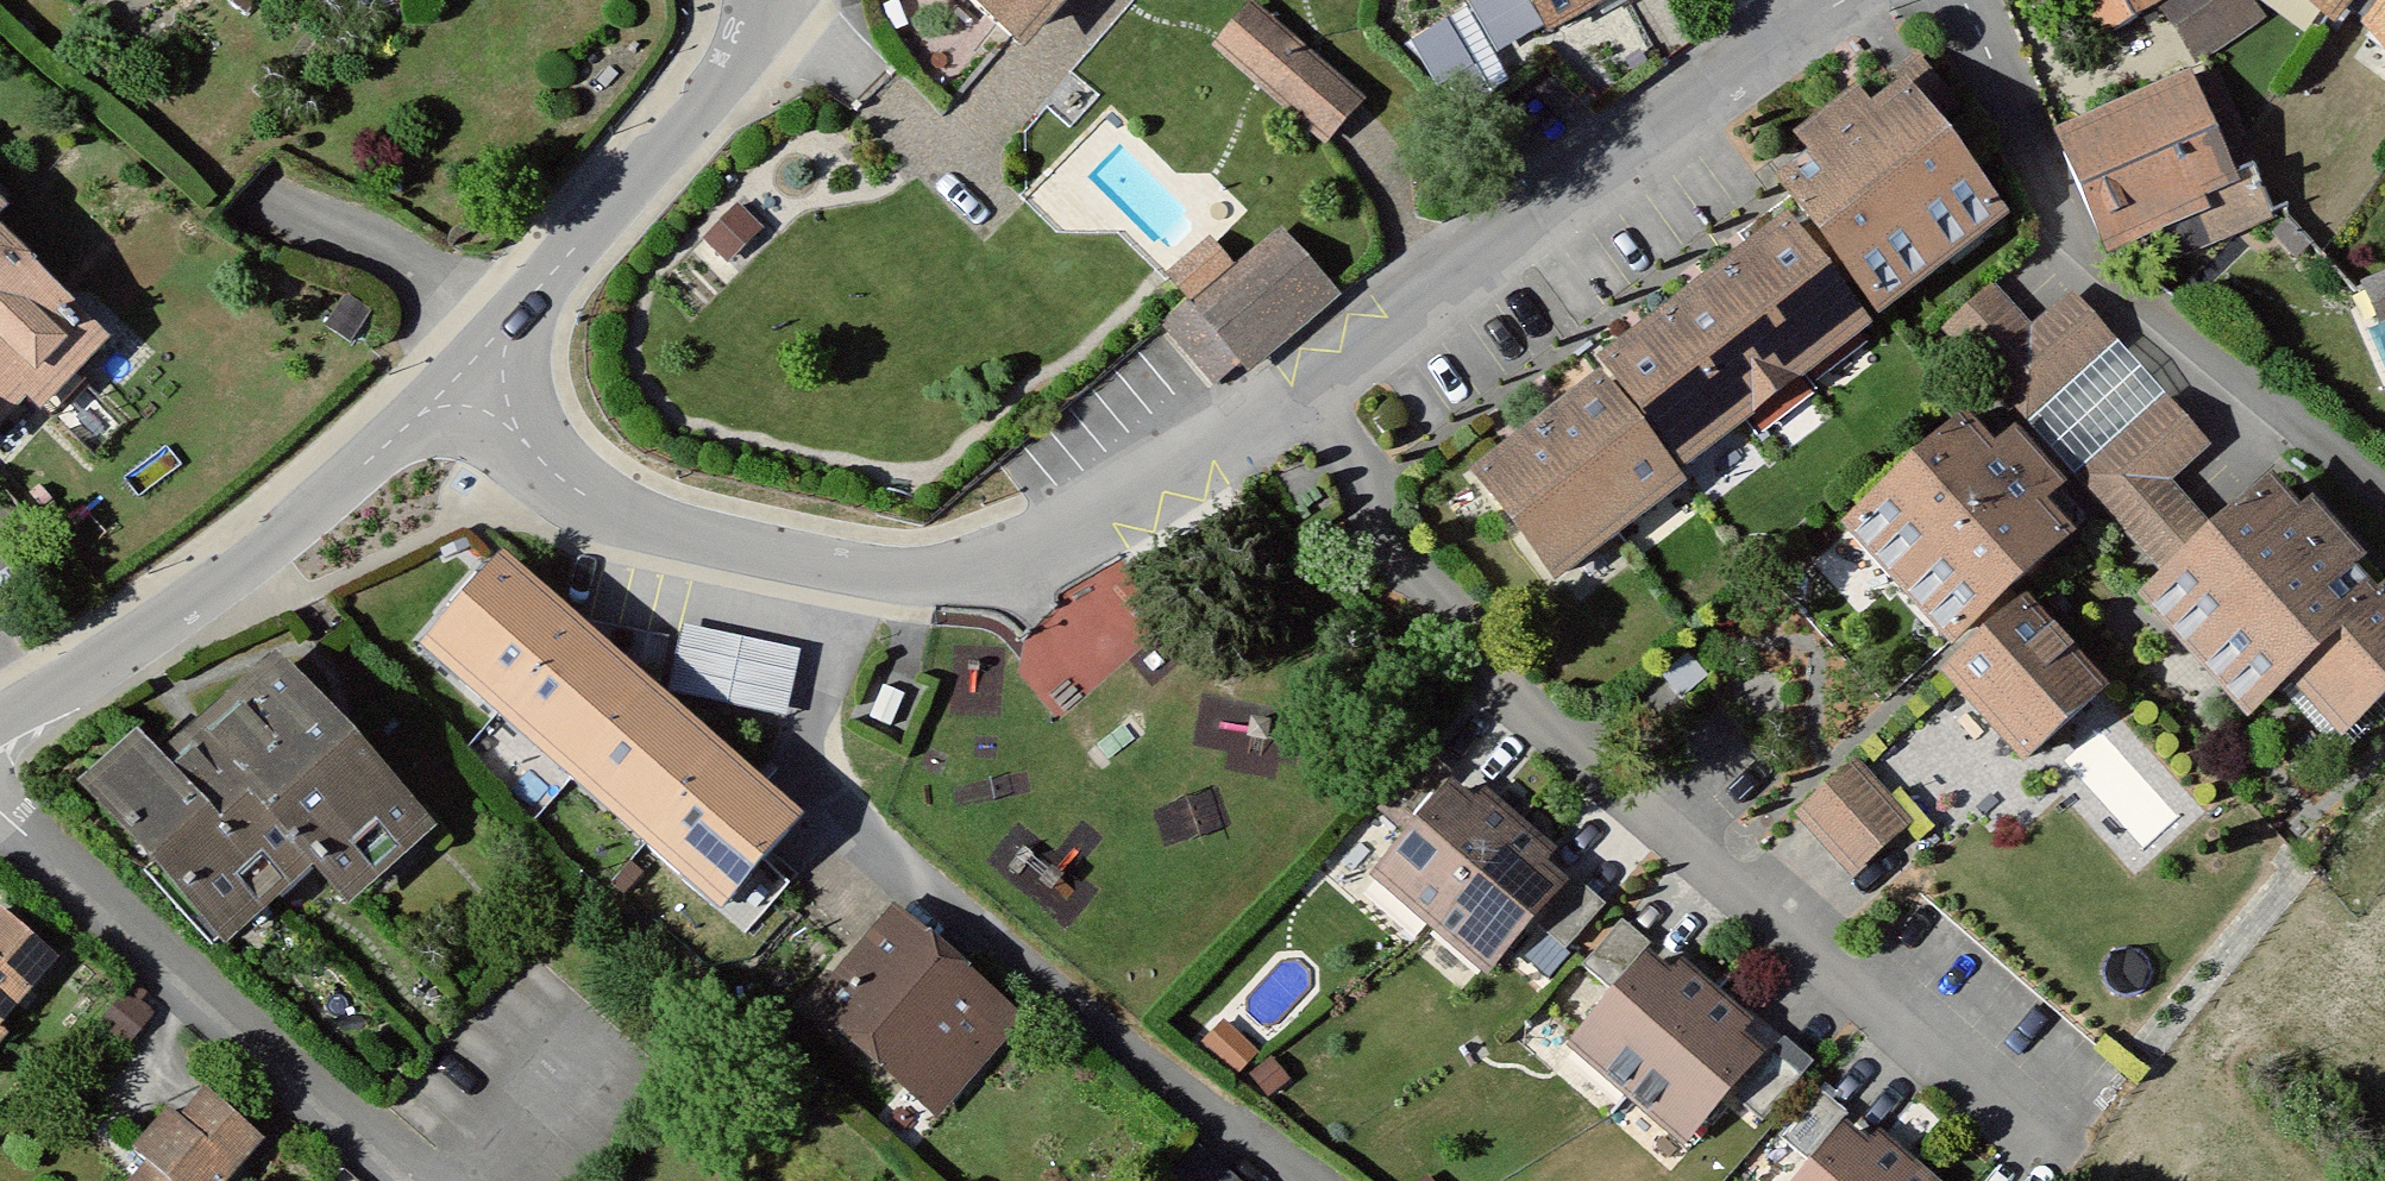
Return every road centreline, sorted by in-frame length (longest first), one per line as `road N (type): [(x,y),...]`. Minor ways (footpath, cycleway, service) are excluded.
road 1 (residential): [(2051,1149),(1504,699),(1480,641),(1443,602),(1383,558),(1367,519),(1365,472),(1306,388)]
road 2 (residential): [(852,554),(812,723),(821,782),(973,928),(1302,1180)]
road 3 (residential): [(1959,0),(2057,227),(2104,281),(2384,499)]
road 4 (residential): [(1306,388),(1792,27),(1840,0)]
road 5 (residential): [(460,368),(241,563),(0,723)]
road 6 (residential): [(0,810),(409,1180)]
road 7 (residential): [(852,554),(937,565),(1073,542),(1306,388)]
road 8 (residential): [(765,0),(707,97),(460,368)]
road 9 (residential): [(460,368),(531,441),(588,483),(631,502),(852,554)]

